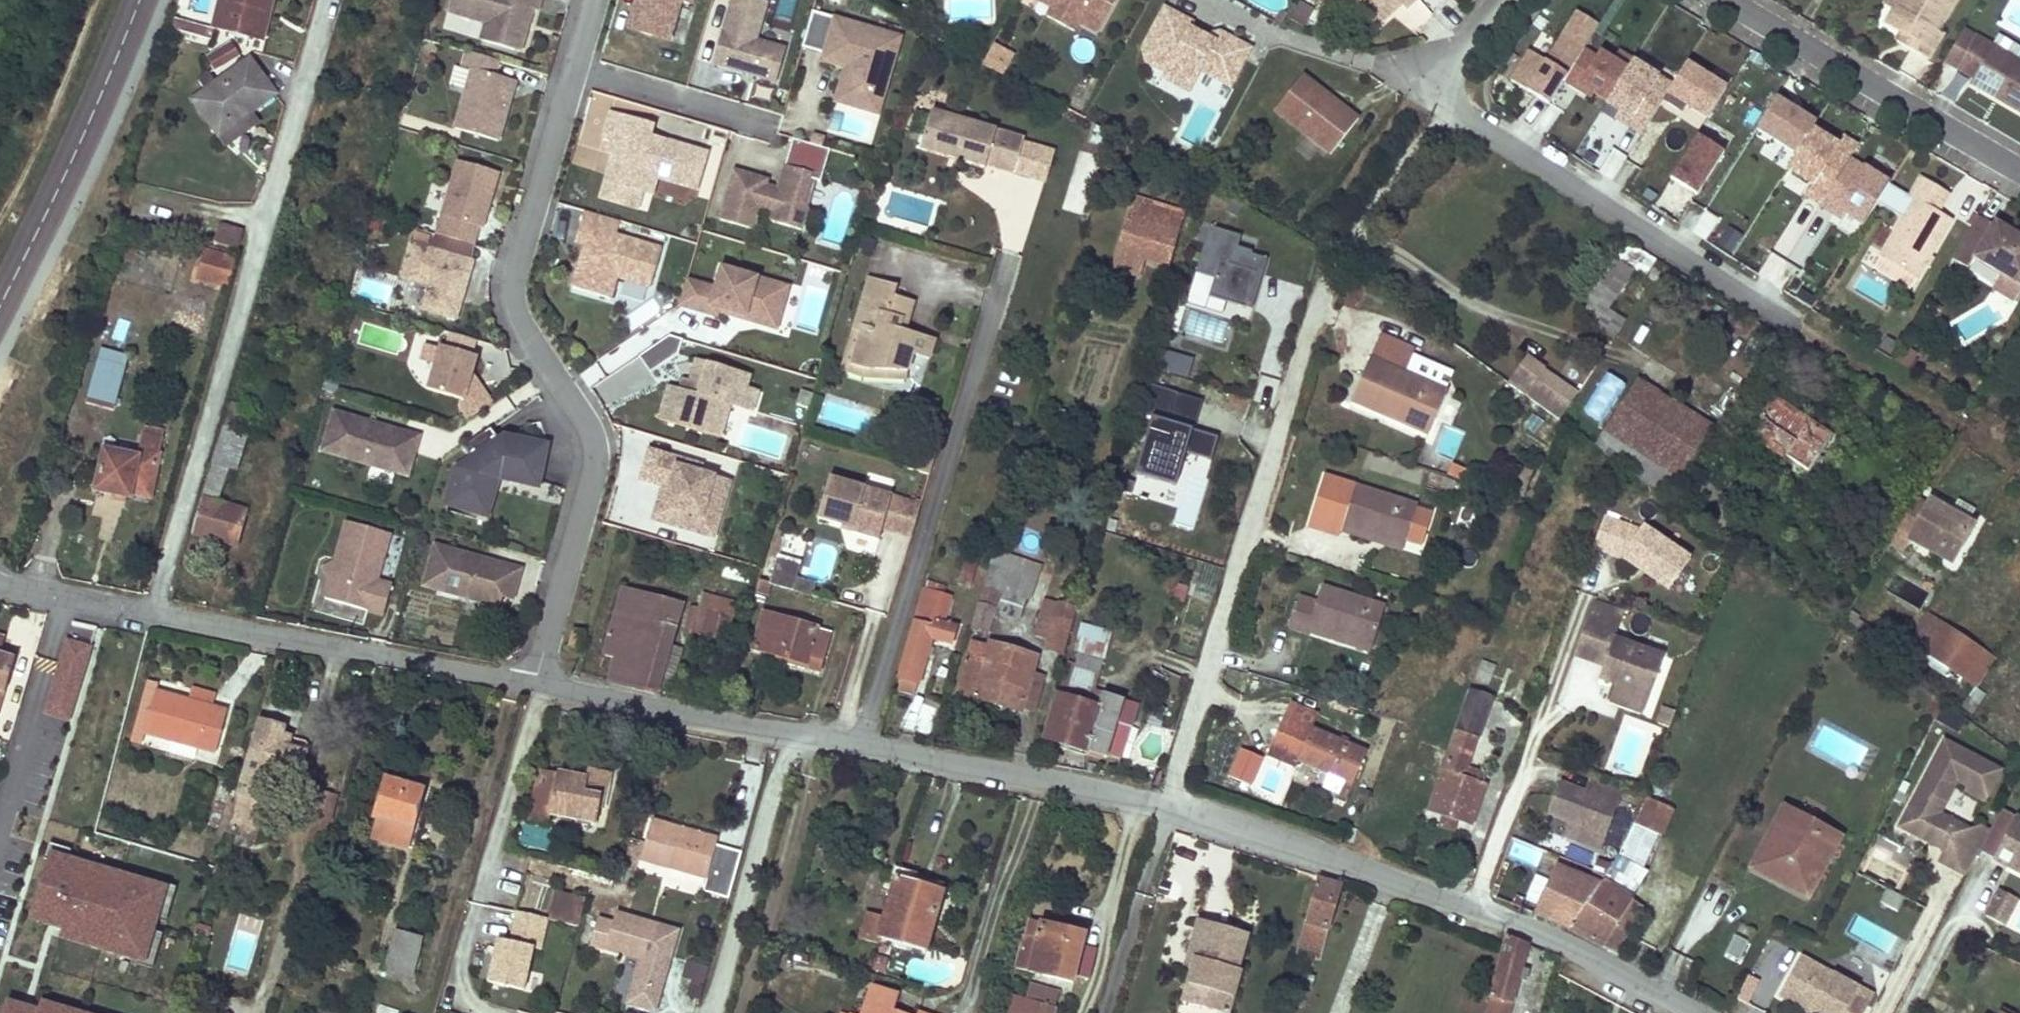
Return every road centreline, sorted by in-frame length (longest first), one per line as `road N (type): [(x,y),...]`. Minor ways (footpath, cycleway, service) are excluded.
road 1 (residential): [(1693,1012),(1500,919),(1336,853),(1170,800),(531,676)]
road 2 (residential): [(571,61),(510,268),(515,308),(585,427),(591,457),(590,487),(531,676)]
road 3 (residential): [(531,676),(0,582)]
road 4 (residential): [(1792,324),(1447,113),(1440,84),(1494,0)]
road 5 (residential): [(1731,0),(2019,169)]
road 6 (residential): [(571,61),(767,119)]

